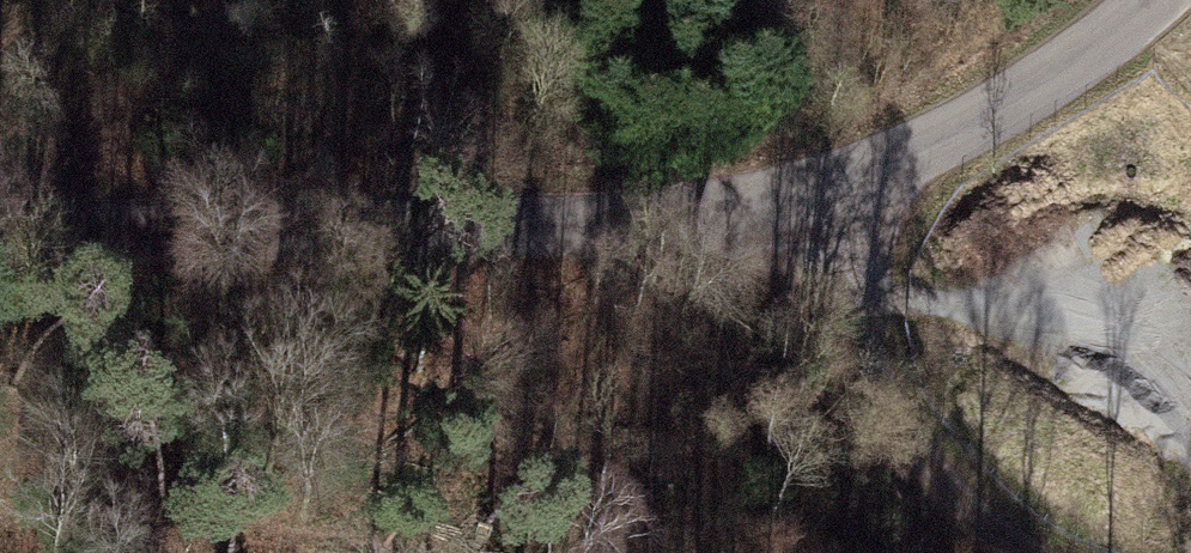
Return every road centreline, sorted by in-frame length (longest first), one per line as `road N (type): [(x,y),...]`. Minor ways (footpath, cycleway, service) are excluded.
road 1 (tertiary): [(0,232),(593,228),(751,211),(829,192),(965,133),(1122,36),(1166,0)]
road 2 (track): [(1034,552),(943,488),(911,446),(885,394),(829,192)]
road 3 (track): [(857,291),(1190,328)]
road 4 (track): [(109,230),(0,166)]

